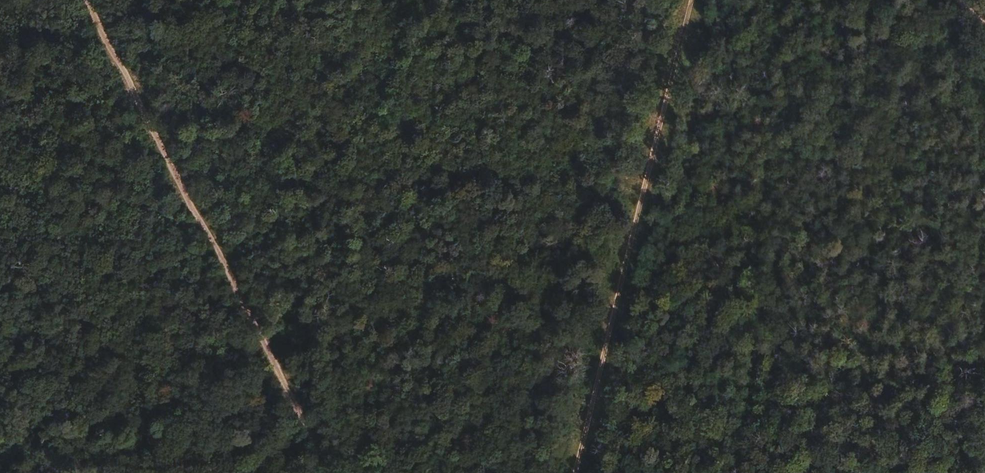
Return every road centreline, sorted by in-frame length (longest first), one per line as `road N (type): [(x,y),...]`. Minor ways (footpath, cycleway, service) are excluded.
road 1 (track): [(87,0),(330,472)]
road 2 (track): [(693,0),(576,472)]

